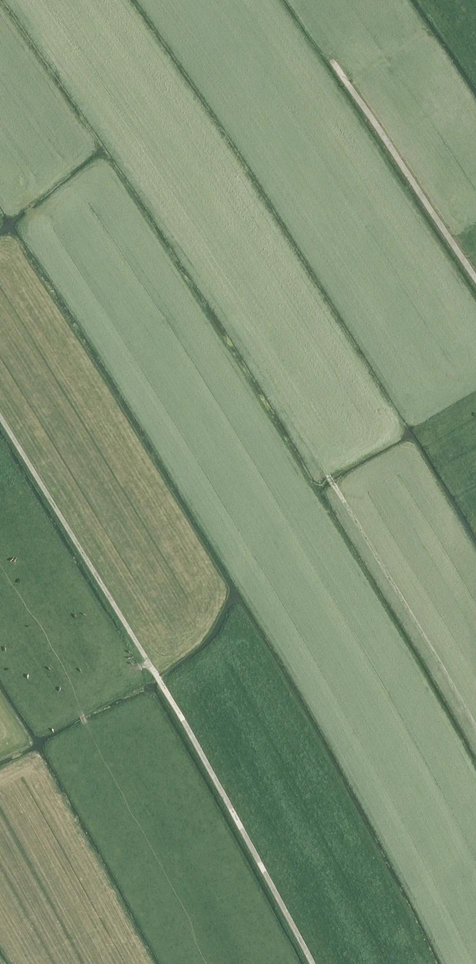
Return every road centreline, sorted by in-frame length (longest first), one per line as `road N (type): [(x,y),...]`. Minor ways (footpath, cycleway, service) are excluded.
road 1 (track): [(475,731),(269,378),(21,0)]
road 2 (track): [(148,662),(311,963)]
road 3 (track): [(0,414),(148,662),(136,670)]

